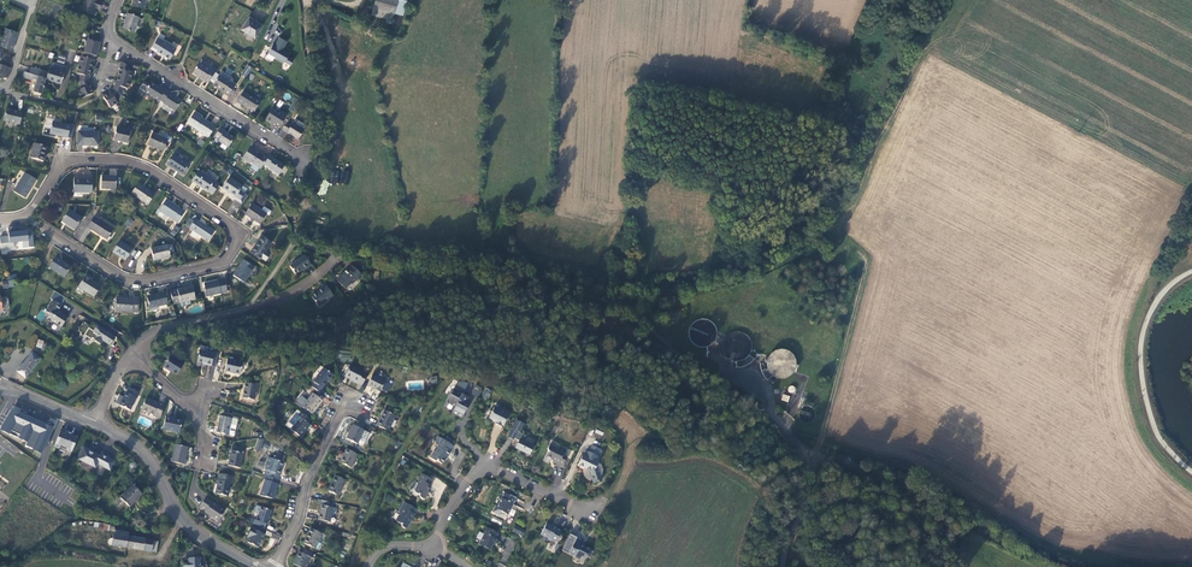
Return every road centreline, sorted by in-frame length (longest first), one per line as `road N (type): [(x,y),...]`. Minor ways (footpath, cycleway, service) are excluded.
road 1 (residential): [(29,217),(133,281),(226,260),(241,232),(147,167),(120,160),(78,157),(61,165),(35,207)]
road 2 (track): [(335,255),(426,259),(598,300),(637,317),(749,405)]
road 3 (track): [(910,78),(833,222),(872,261),(817,457)]
road 4 (track): [(817,457),(924,480),(1071,566)]
road 5 (residential): [(129,353),(154,330),(290,295),(335,255)]
road 6 (residential): [(117,42),(301,158),(296,168)]
road 7 (unclassified): [(257,566),(187,525),(142,451),(95,424)]
road 8 (unclassified): [(749,405),(802,454),(809,488),(783,566)]
road 9 (residential): [(275,566),(316,461),(353,401)]

